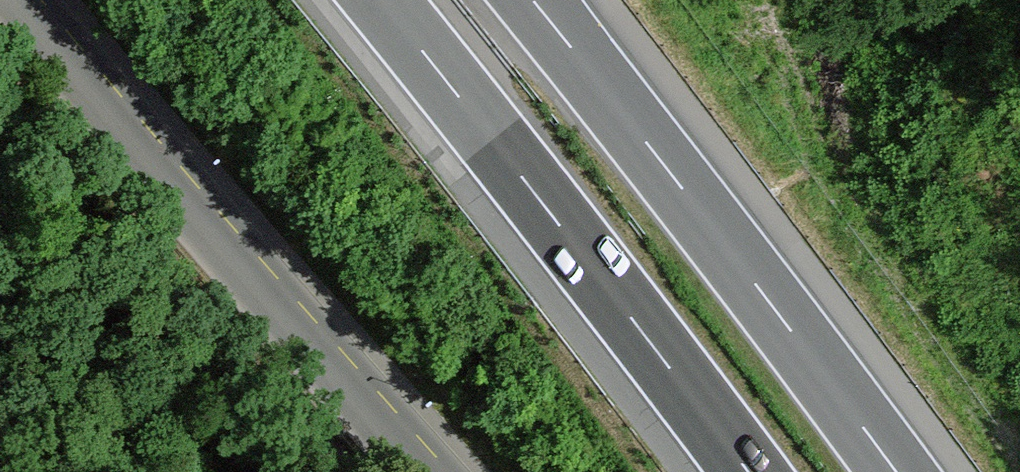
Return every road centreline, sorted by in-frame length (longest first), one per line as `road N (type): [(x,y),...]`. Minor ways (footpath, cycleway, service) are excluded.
road 1 (residential): [(20,0),(421,471)]
road 2 (motorway): [(380,0),(747,471)]
road 3 (motorway): [(898,471),(535,0)]

